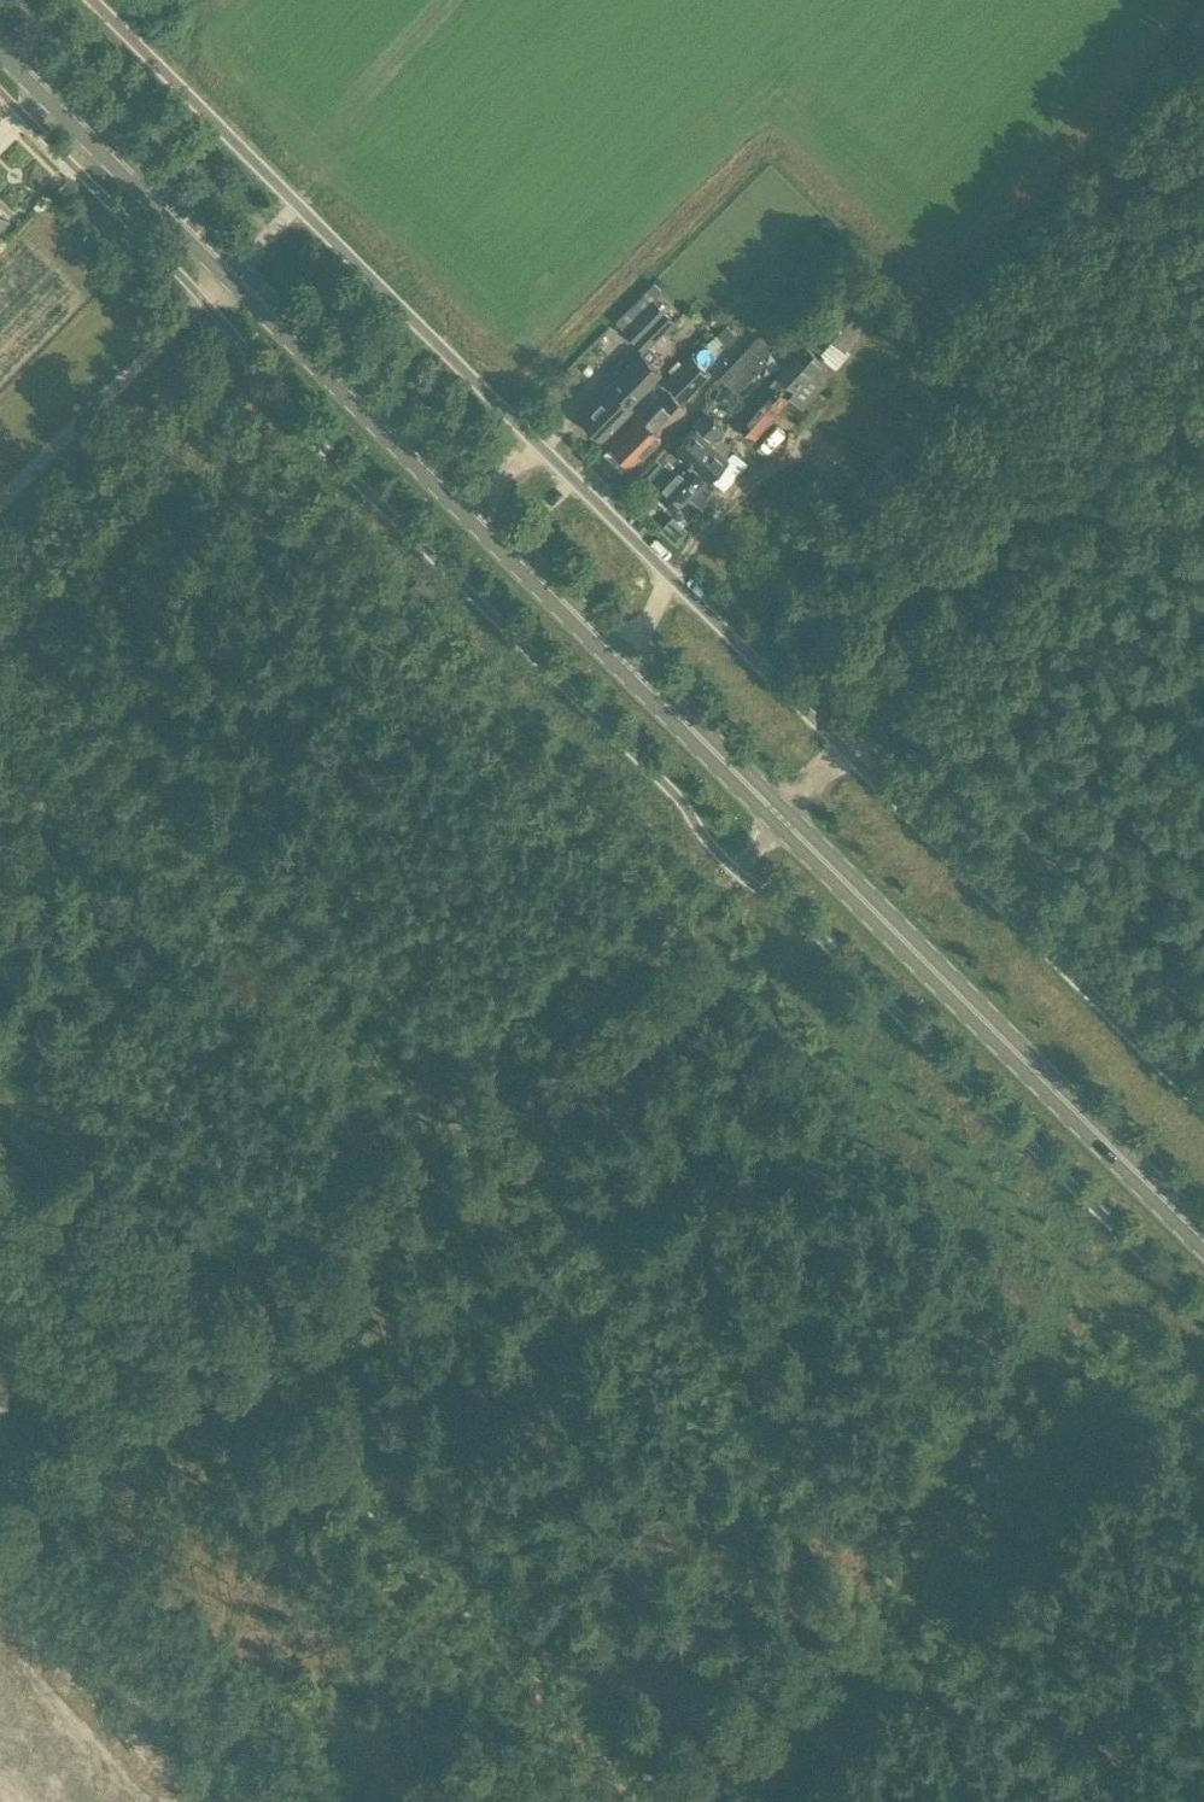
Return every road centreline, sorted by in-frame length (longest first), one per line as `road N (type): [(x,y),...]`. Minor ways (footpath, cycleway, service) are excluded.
road 1 (primary): [(769,811),(0,39)]
road 2 (track): [(204,1345),(728,853)]
road 3 (primary): [(1203,1239),(769,811)]
road 4 (track): [(203,301),(0,498)]

